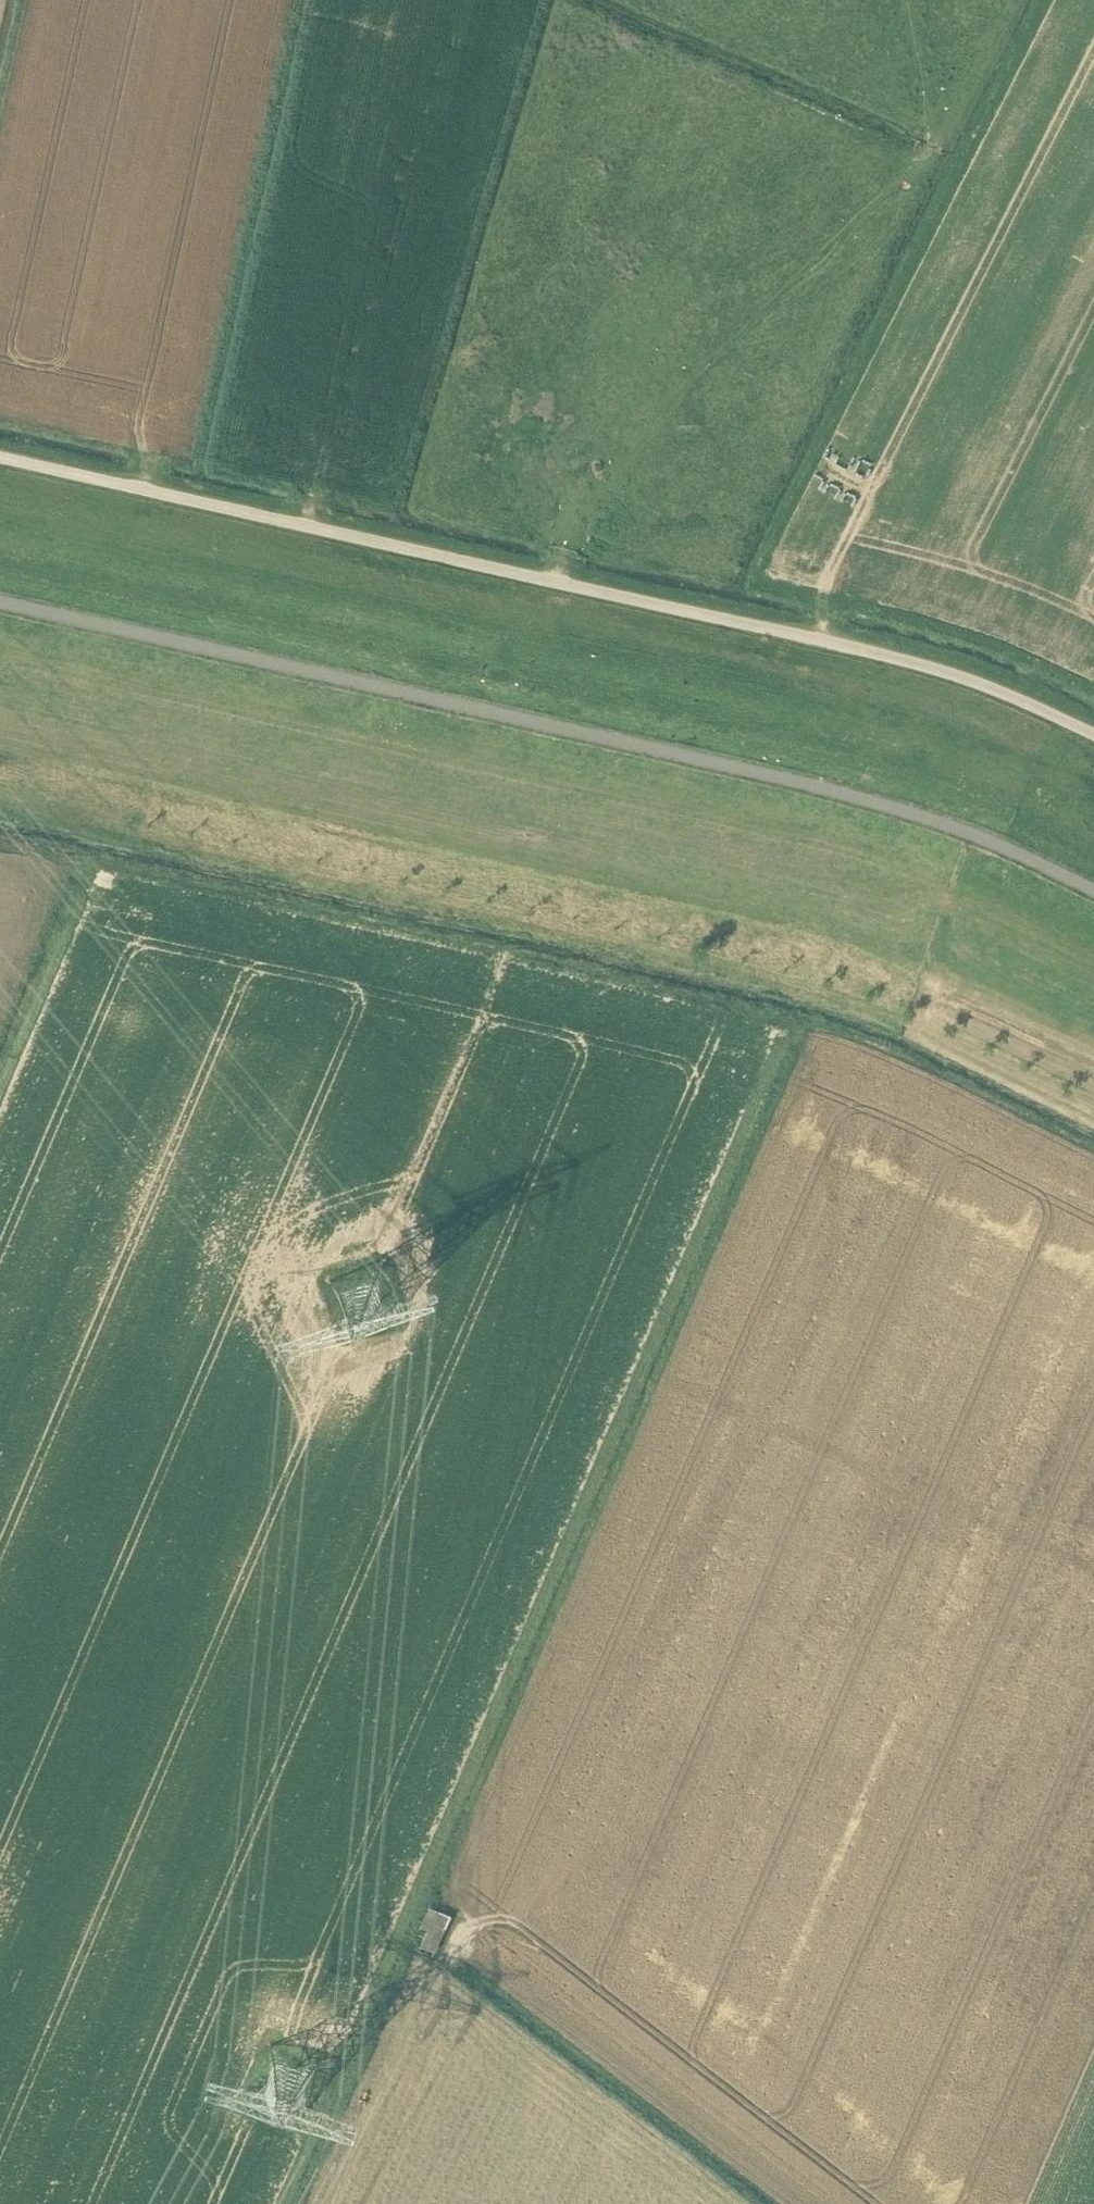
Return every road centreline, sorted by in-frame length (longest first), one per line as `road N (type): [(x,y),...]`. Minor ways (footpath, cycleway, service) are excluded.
road 1 (unclassified): [(1093,735),(924,666),(0,459)]
road 2 (track): [(328,2203),(427,1964)]

